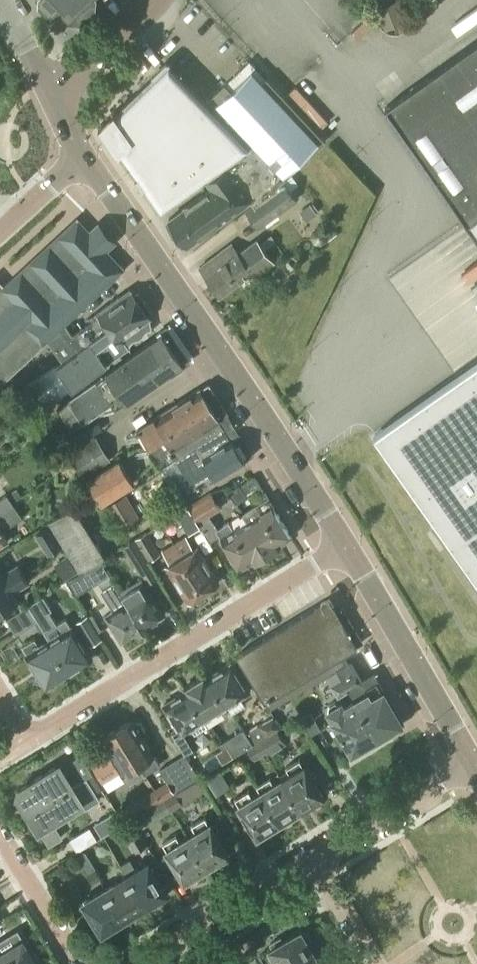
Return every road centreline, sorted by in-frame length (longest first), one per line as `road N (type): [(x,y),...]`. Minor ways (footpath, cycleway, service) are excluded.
road 1 (residential): [(344,545),(84,158)]
road 2 (residential): [(27,741),(344,545)]
road 3 (residential): [(472,765),(344,545)]
road 4 (residential): [(146,963),(314,861)]
road 5 (residential): [(314,861),(472,765)]
road 6 (residential): [(75,963),(0,842)]
road 7 (residential): [(51,91),(156,0)]

